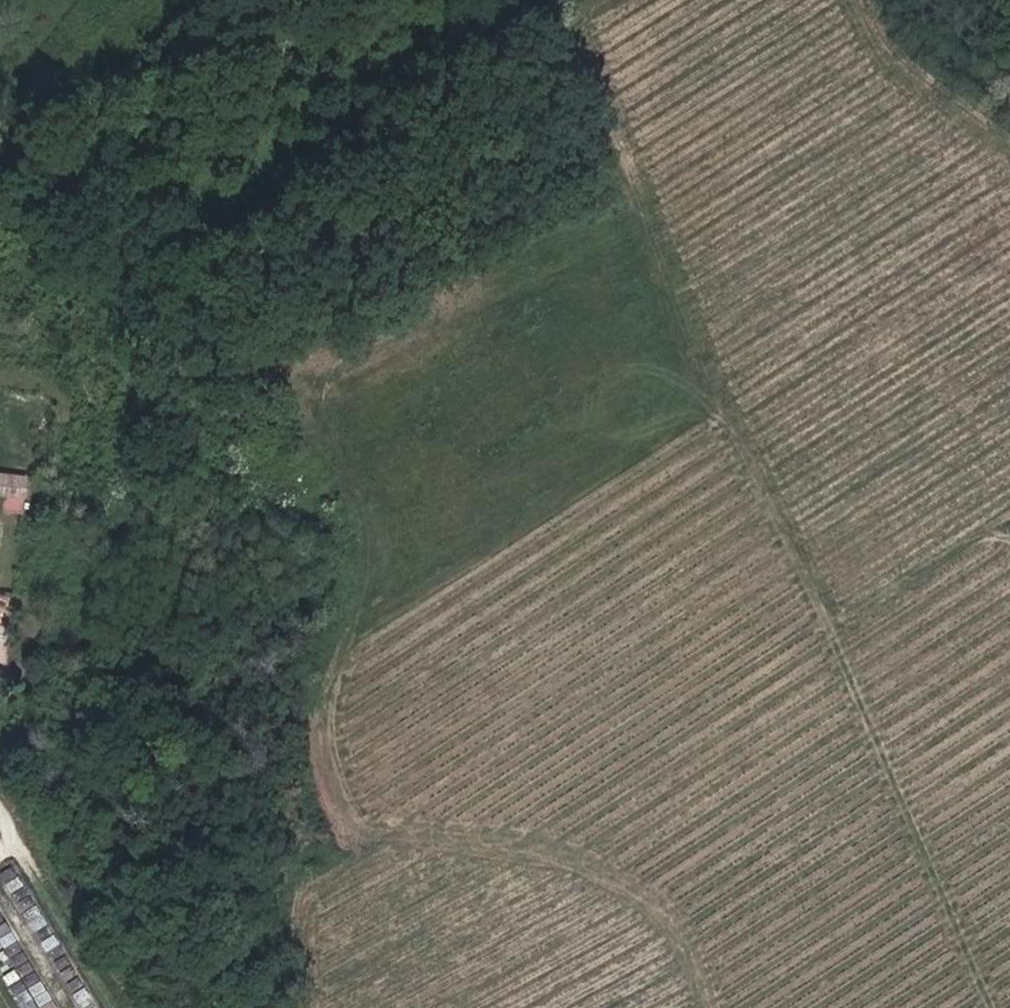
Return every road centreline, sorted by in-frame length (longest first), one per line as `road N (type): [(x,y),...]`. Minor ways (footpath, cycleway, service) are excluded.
road 1 (track): [(128,1007),(24,847)]

